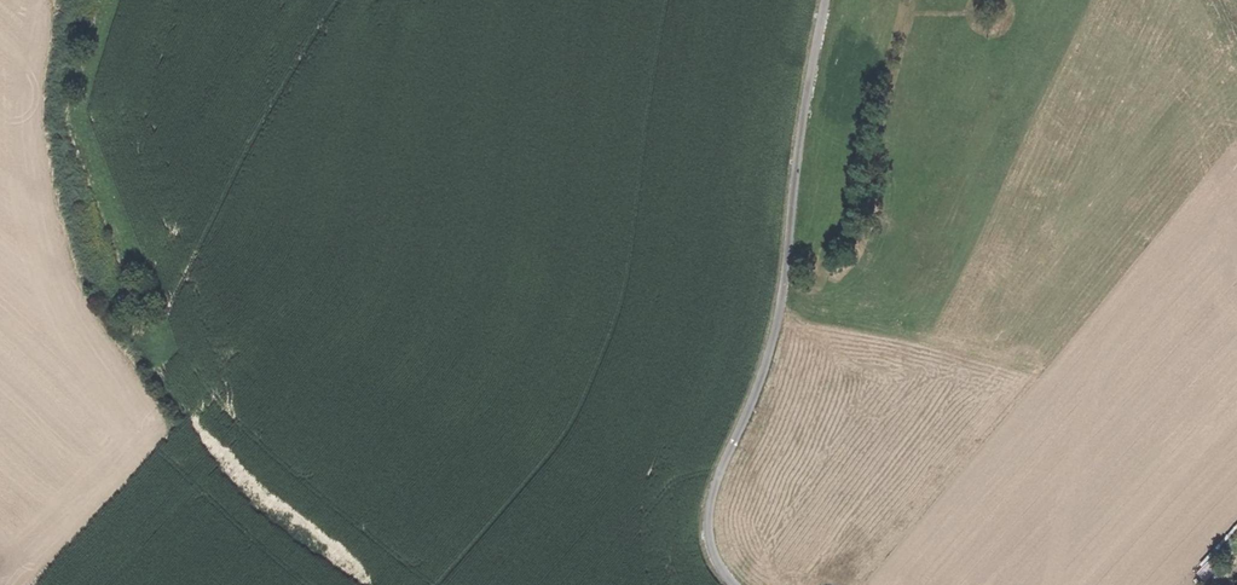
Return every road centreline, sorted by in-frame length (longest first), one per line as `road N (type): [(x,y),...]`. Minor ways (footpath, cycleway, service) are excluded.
road 1 (track): [(825,0),(781,304),(765,372),(709,506),(713,557),(731,584)]

